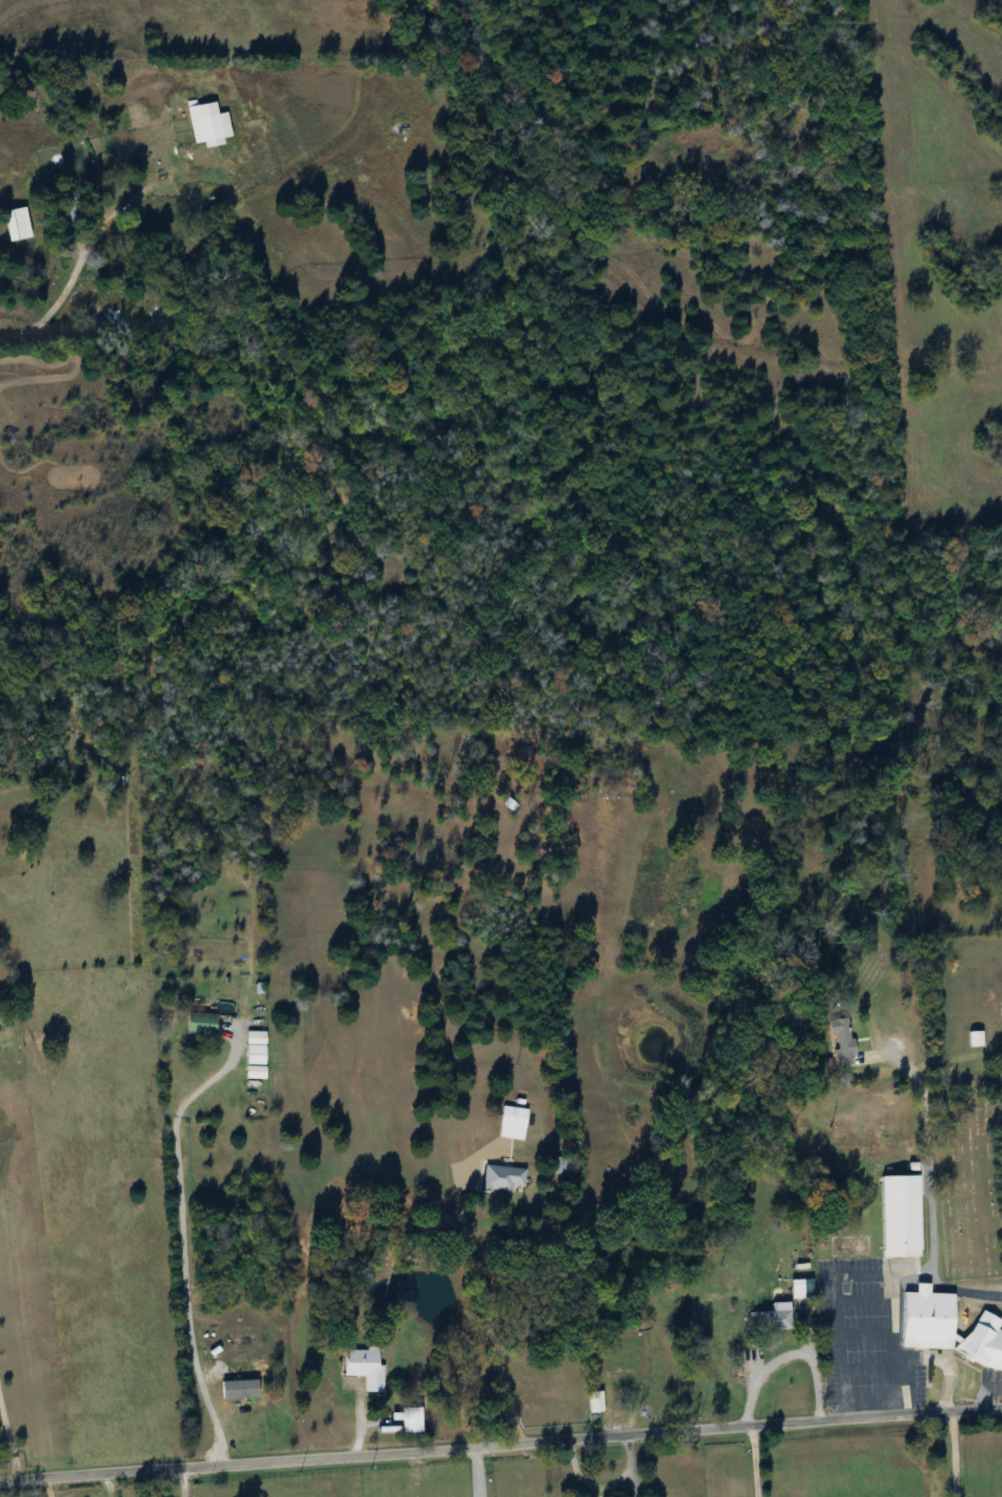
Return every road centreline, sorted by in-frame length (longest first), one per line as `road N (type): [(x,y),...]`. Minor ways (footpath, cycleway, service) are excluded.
road 1 (residential): [(0,1481),(1001,1406)]

